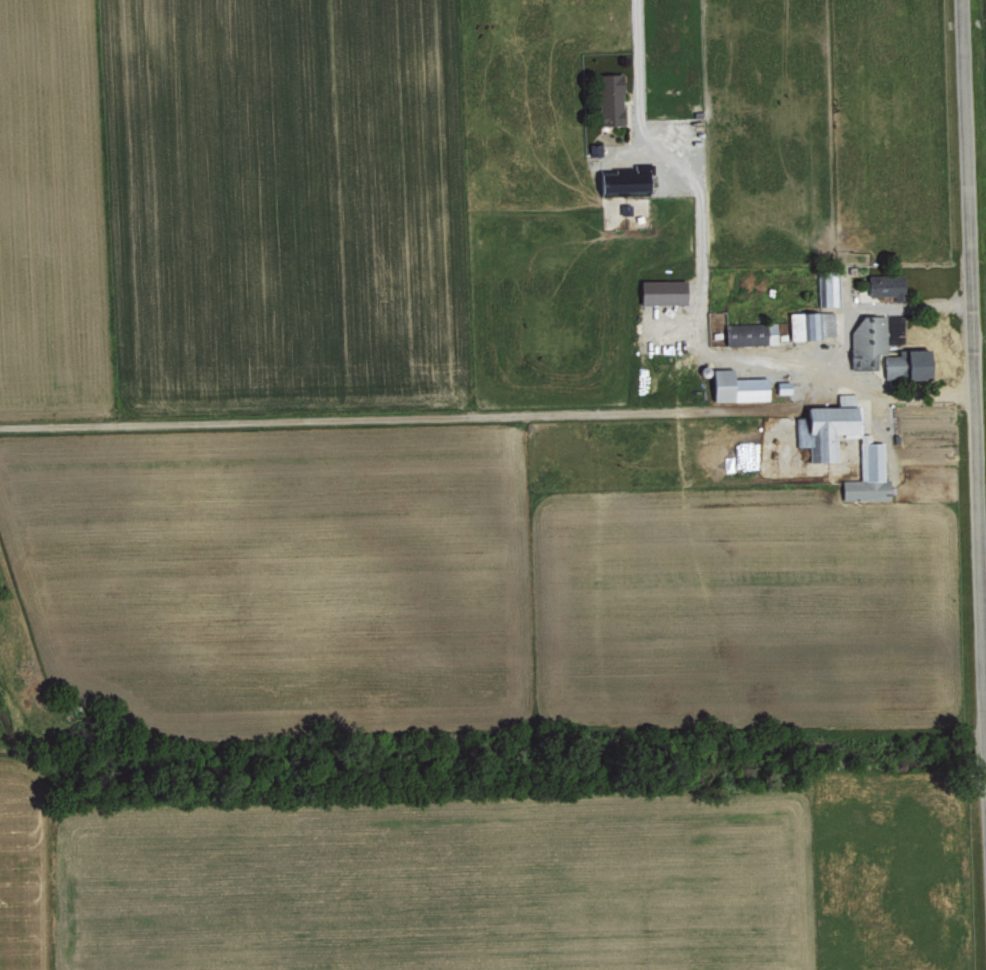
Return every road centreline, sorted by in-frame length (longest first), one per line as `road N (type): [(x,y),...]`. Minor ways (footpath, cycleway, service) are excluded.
road 1 (residential): [(963,0),(985,718)]

